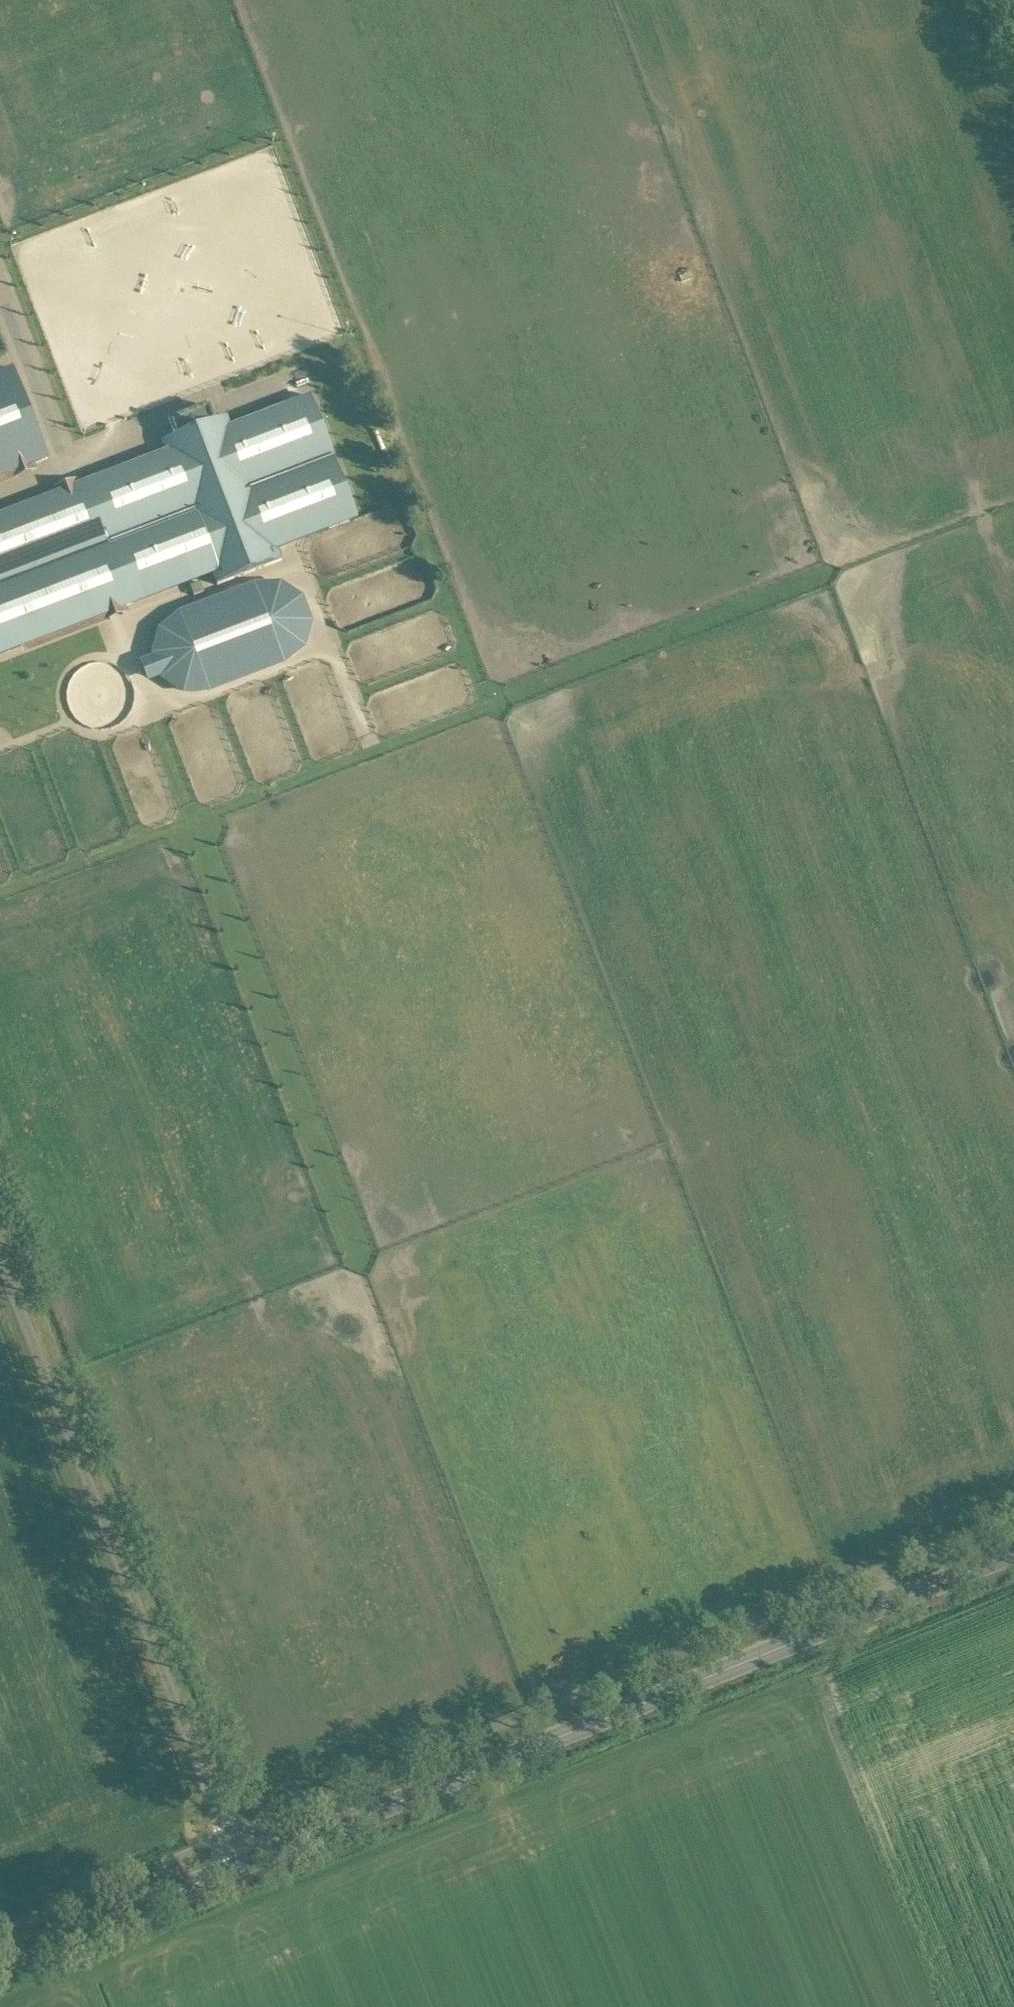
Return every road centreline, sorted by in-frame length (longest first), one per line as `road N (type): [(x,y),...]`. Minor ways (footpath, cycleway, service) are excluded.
road 1 (tertiary): [(252,1855),(1013,1547)]
road 2 (unclassified): [(252,1855),(0,1227)]
road 3 (tertiary): [(0,1957),(252,1855)]

